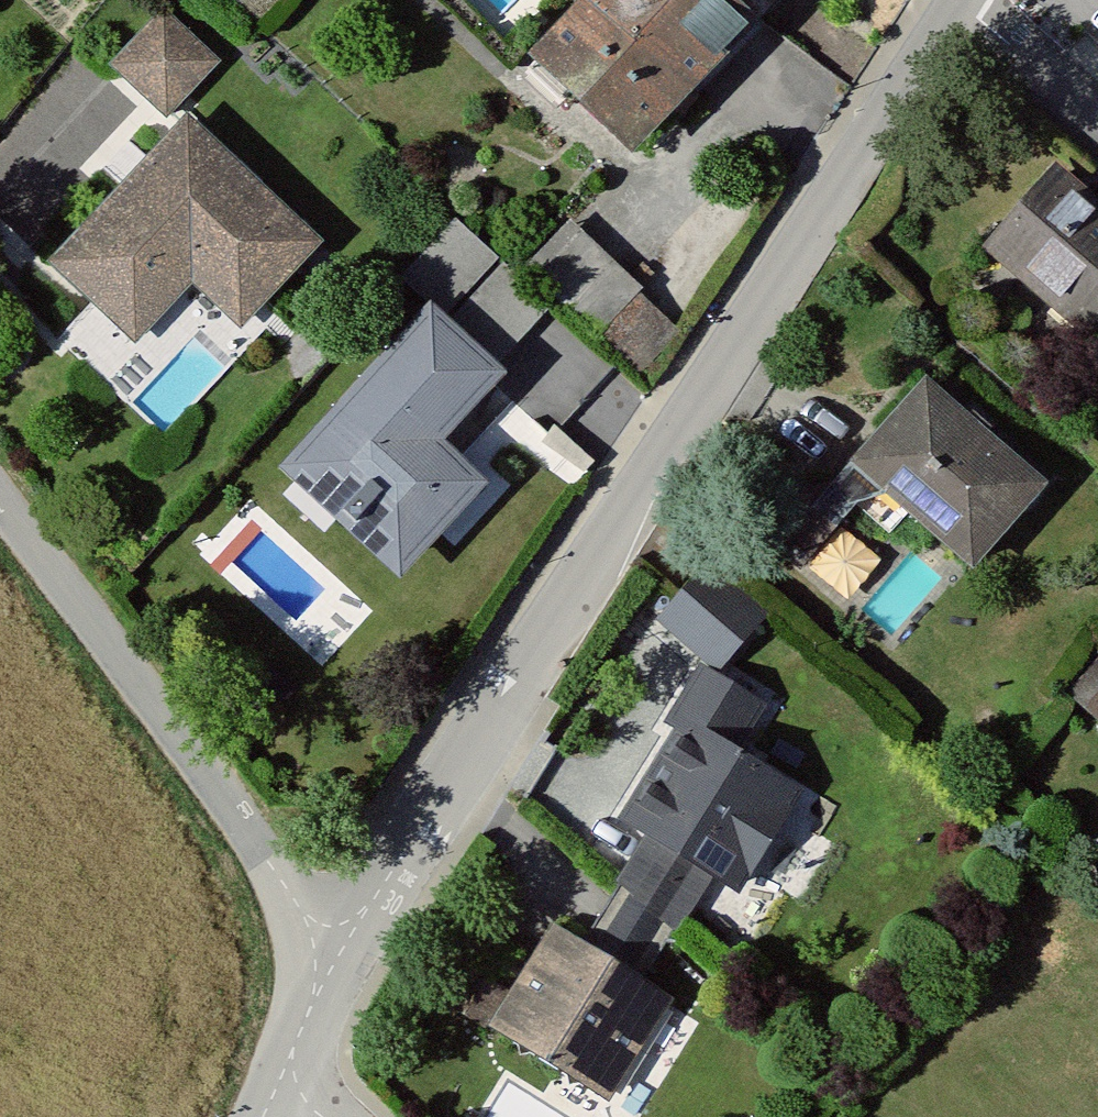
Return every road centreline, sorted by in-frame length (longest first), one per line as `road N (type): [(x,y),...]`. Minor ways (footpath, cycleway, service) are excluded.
road 1 (residential): [(955,0),(338,956)]
road 2 (residential): [(0,499),(208,769),(338,956)]
road 3 (residential): [(955,0),(1097,126)]
road 4 (residential): [(338,956),(283,1072)]

